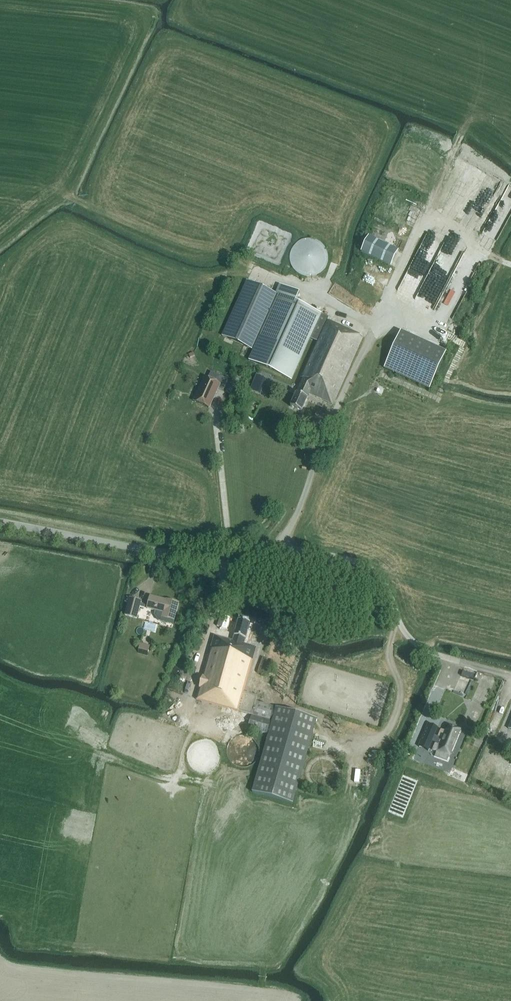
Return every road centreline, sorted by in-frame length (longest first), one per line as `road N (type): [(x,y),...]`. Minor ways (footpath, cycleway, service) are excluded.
road 1 (unclassified): [(449,658),(410,640),(385,584),(350,560),(280,548),(227,566),(0,522)]
road 2 (track): [(375,326),(427,213),(510,265)]

